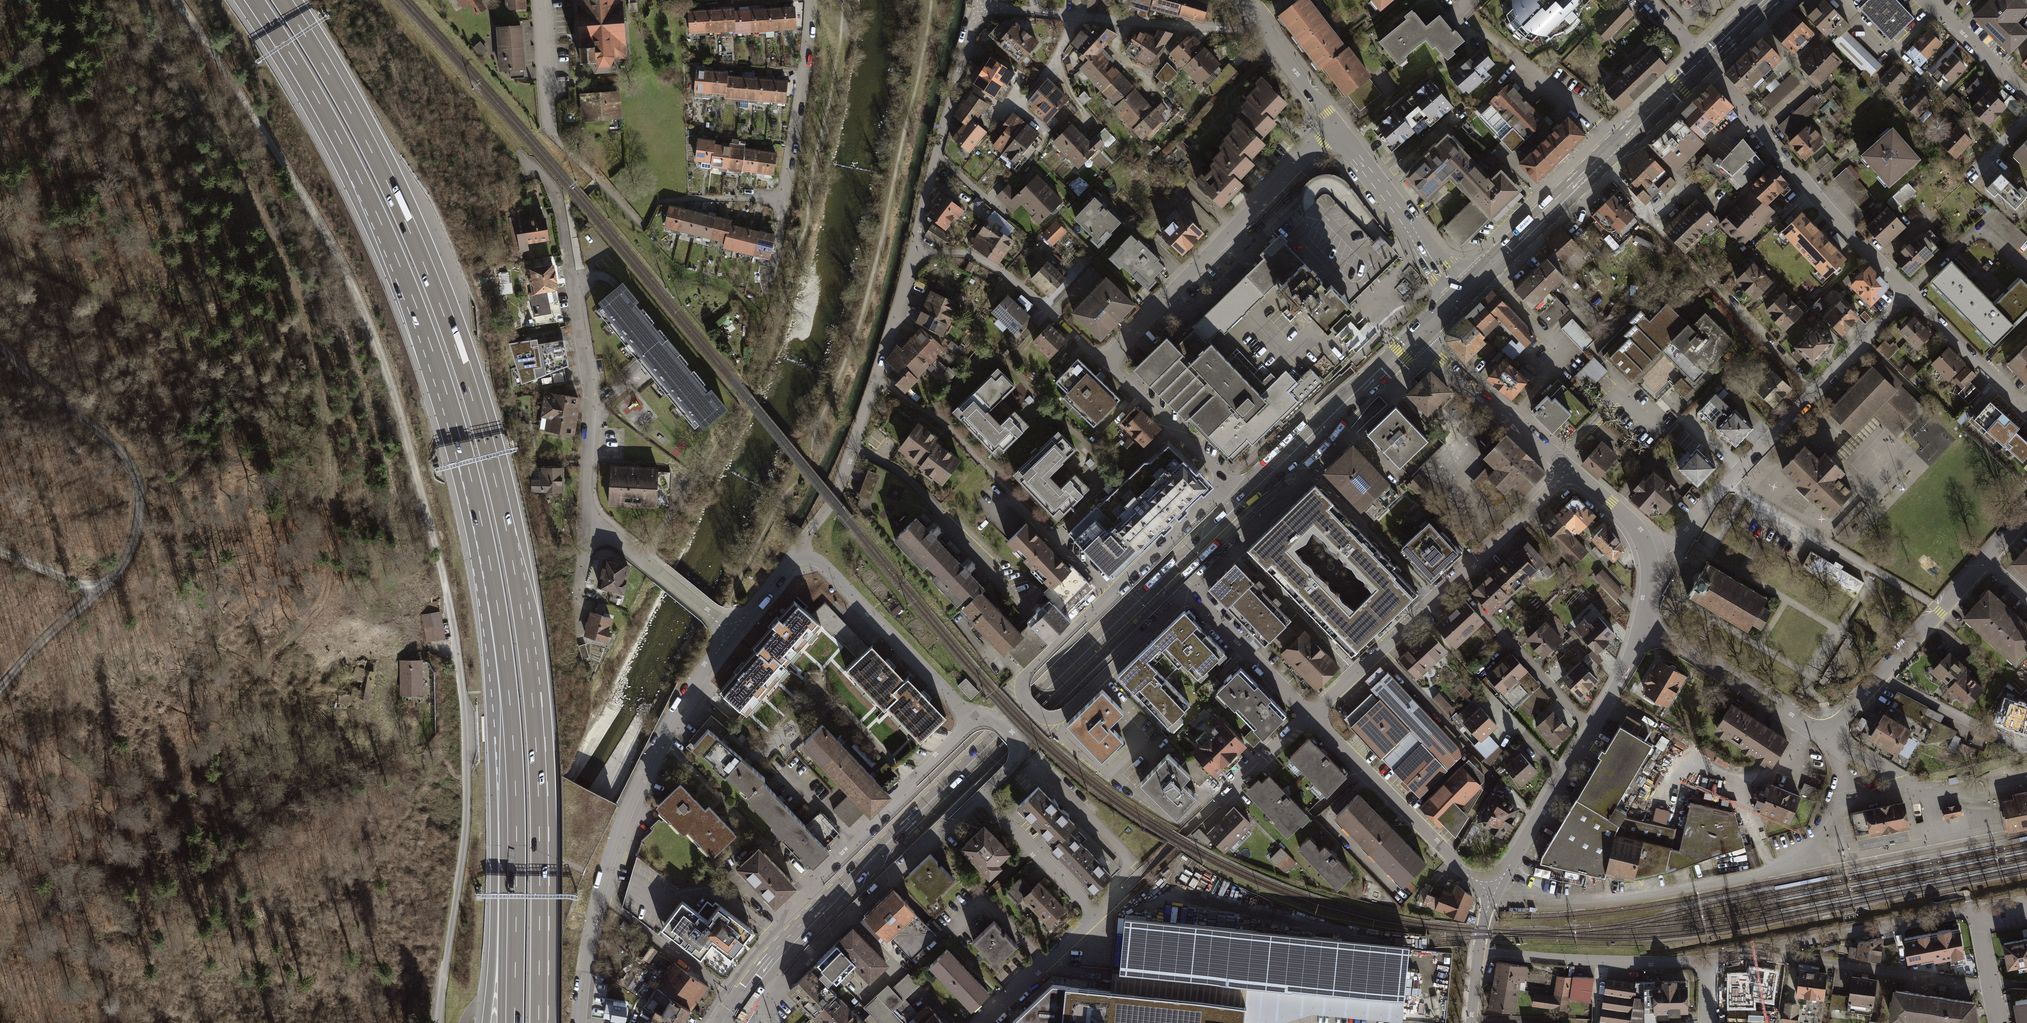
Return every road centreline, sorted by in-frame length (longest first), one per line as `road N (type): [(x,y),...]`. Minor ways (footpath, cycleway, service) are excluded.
road 1 (motorway): [(543,1022),(538,713),(499,479),(412,225),(287,0)]
road 2 (motorway): [(249,0),(365,199),(445,402),(495,615),(512,834)]
road 3 (primary): [(724,1022),(793,933),(1243,499)]
road 4 (track): [(176,0),(353,286),(395,399),(439,561)]
road 5 (track): [(143,0),(293,283),(328,419),(332,513)]
road 6 (residential): [(531,169),(556,199),(590,387),(587,511),(732,633)]
road 7 (track): [(439,1022),(467,804),(459,669),(439,561)]
road 8 (track): [(0,344),(117,447),(137,479),(140,504),(134,541),(115,576),(0,689)]
road 9 (residential): [(581,1022),(593,919),(616,838),(659,741),(732,633)]
road 10 (residential): [(1647,553),(1671,542),(1909,291)]
road 11 (residential): [(1309,716),(1569,471)]
road 12 (primary): [(1705,59),(1462,291)]
road 13 (residential): [(1104,359),(1335,127)]
road 14 (residential): [(802,558),(838,490),(912,251)]
road 15 (residential): [(1705,59),(1805,184),(1909,291)]
road 16 (residential): [(1641,628),(1622,678),(1495,891)]
road 17 (residential): [(980,6),(1266,32)]
road 18 (track): [(238,369),(0,235)]
road 19 (residential): [(1705,961),(1973,910)]
road 20 (residential): [(1309,716),(1465,872),(1495,891)]
road 21 (residential): [(912,251),(980,6)]
road 22 (residential): [(975,722),(831,572),(802,558)]
road 23 (primary): [(1416,337),(1243,499)]
road 24 (residential): [(1104,359),(1014,281),(972,256),(912,251)]
road 25 (residential): [(1478,950),(1705,961)]
road 26 (residential): [(1641,628),(1826,734)]
road 27 (residential): [(1335,127),(1462,291)]
road 28 (residential): [(1416,337),(1569,471)]
road 29 (residential): [(813,0),(782,199)]
road 30 (motorway): [(512,834),(486,1022)]
road 31 (motorway): [(512,834),(510,1022)]
road 32 (track): [(1720,295),(1600,159)]
road 33 (residential): [(1228,482),(1104,359)]
road 34 (residential): [(1190,592),(1309,716)]
road 35 (residential): [(1909,291),(2026,416)]
road 36 (residential): [(1096,916),(981,796)]
road 37 (residential): [(1882,675),(2026,747)]
road 38 (residential): [(982,1022),(1096,916)]
road 39 (residential): [(1882,675),(1986,560)]
road 40 (residential): [(1928,0),(2026,93)]
road 41 (residential): [(538,0),(547,128)]
road 42 (residential): [(1217,803),(1309,716)]

